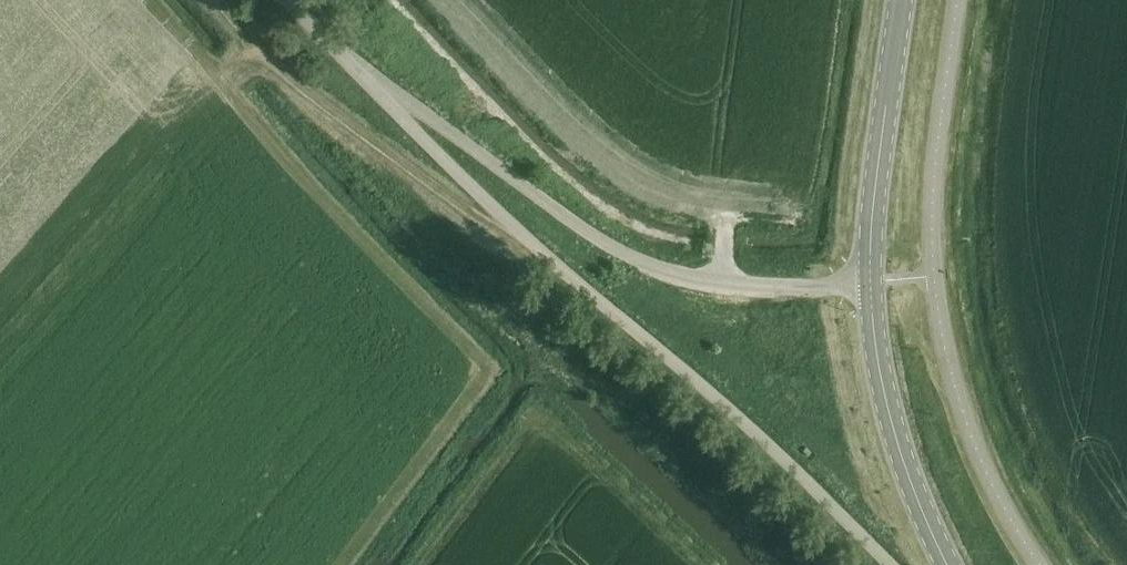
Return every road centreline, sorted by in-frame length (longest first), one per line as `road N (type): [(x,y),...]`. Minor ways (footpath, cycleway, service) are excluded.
road 1 (unclassified): [(888,564),(707,388),(523,239),(346,58)]
road 2 (unclassified): [(871,290),(723,281),(638,260),(520,186),(346,58)]
road 3 (secondary): [(871,290),(902,0)]
road 4 (secondary): [(950,564),(933,536),(880,371),(871,290)]

